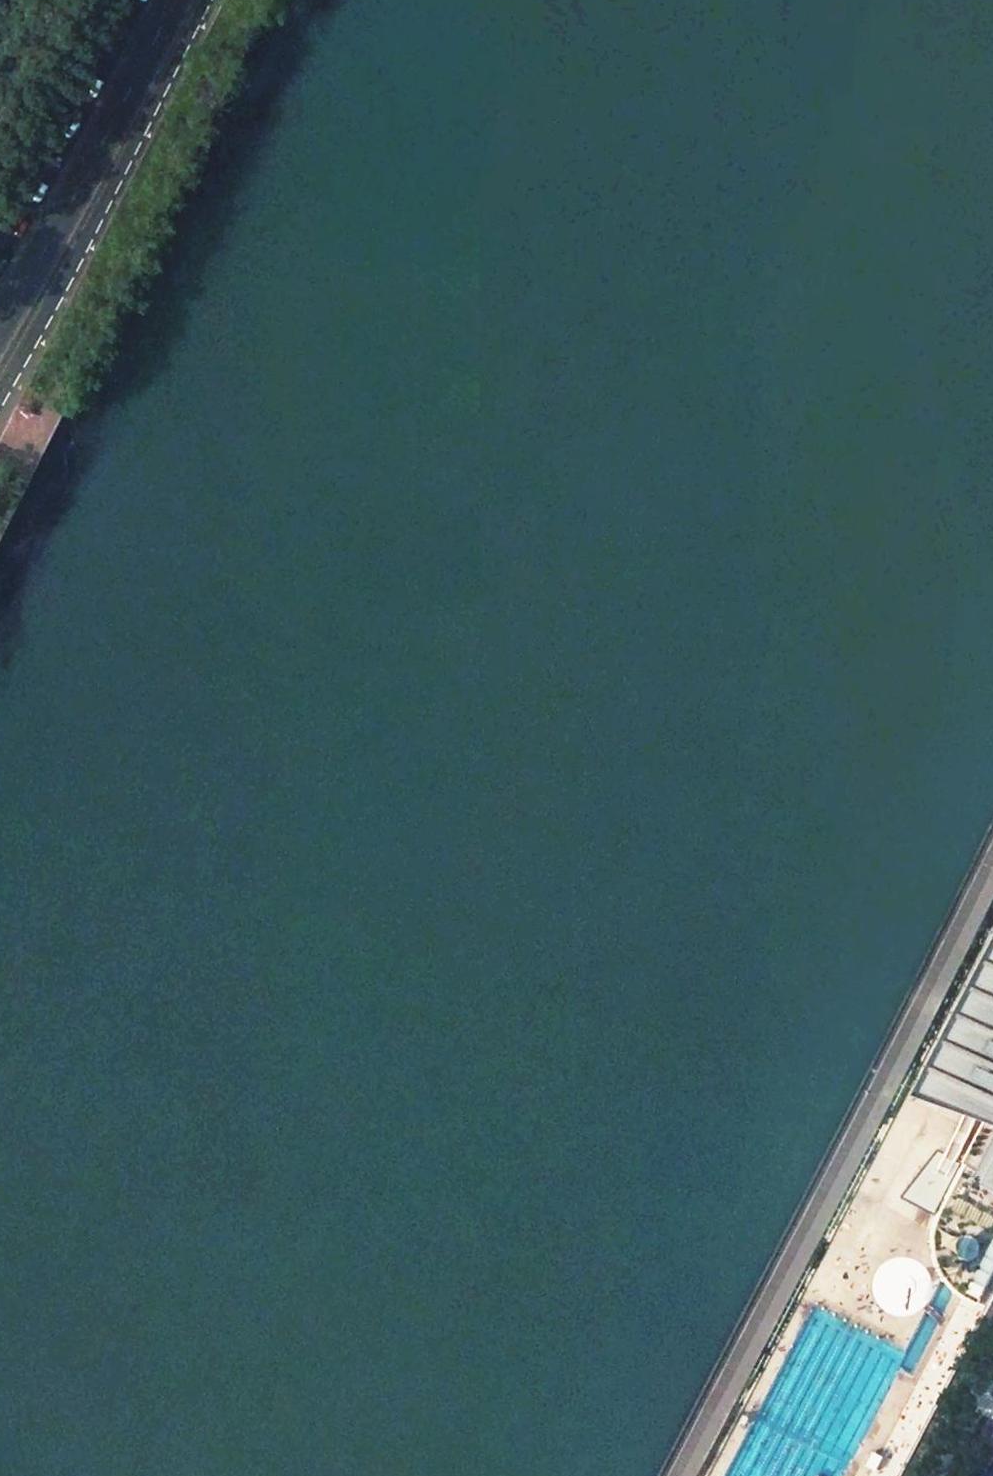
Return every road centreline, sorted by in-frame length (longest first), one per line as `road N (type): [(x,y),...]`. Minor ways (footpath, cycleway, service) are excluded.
road 1 (primary): [(0,410),(203,0)]
road 2 (primary): [(0,325),(171,0)]
road 3 (primary): [(131,0),(0,244)]

